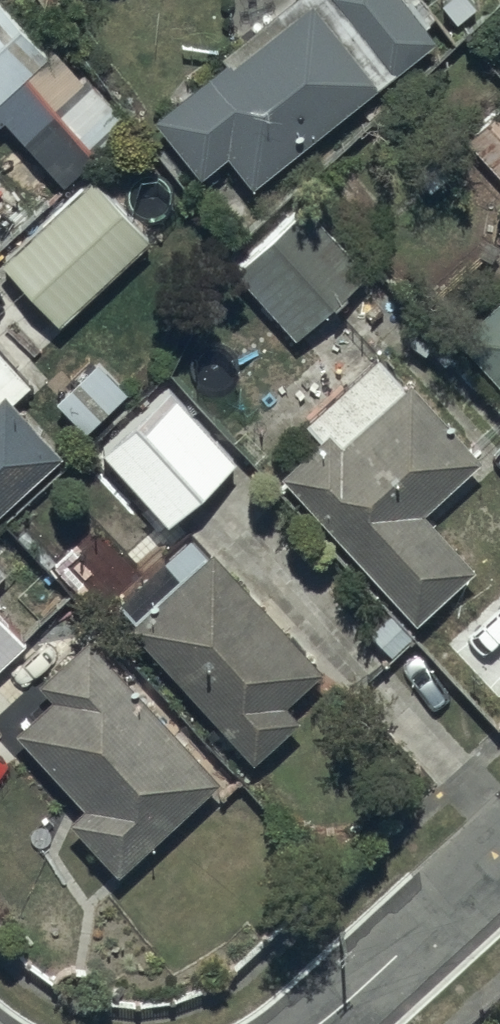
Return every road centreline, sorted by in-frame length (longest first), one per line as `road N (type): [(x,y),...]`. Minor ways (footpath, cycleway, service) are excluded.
road 1 (residential): [(325,1023),(499,871)]

